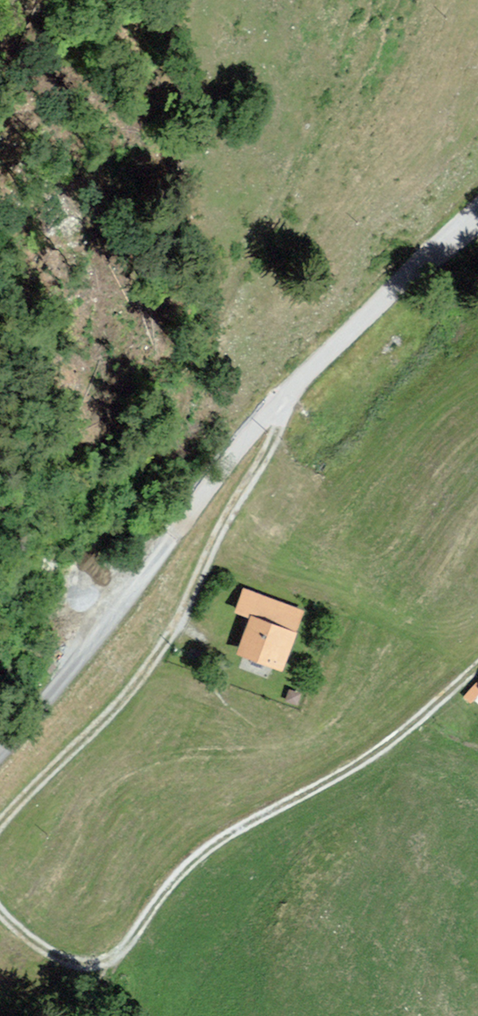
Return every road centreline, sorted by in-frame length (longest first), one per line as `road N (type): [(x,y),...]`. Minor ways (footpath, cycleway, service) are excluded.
road 1 (unclassified): [(477,211),(240,441),(56,687),(0,748)]
road 2 (track): [(0,912),(32,945),(97,967),(129,944),(163,894),(223,838),(362,759),(477,669)]
road 3 (track): [(290,390),(286,419),(249,497),(136,691),(0,825)]

